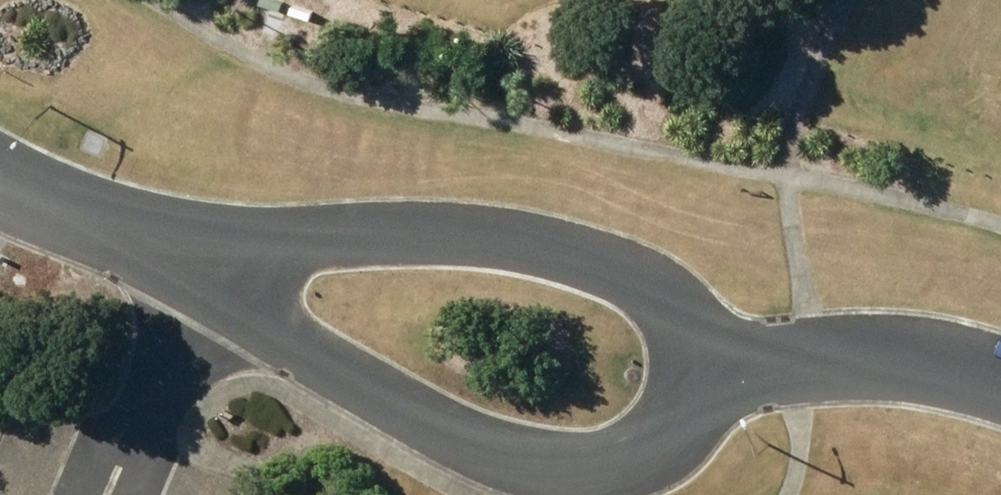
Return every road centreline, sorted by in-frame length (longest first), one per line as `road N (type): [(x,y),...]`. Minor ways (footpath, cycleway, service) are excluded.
road 1 (residential): [(695,365),(691,403),(668,439),(638,461),(590,472),(535,468),(477,451),(343,375),(291,338),(208,256)]
road 2 (residential): [(208,256),(335,236),(448,232),(532,242),(612,266),(657,296),(685,330),(695,365)]
road 3 (residential): [(695,365),(884,356),(1000,380)]
road 4 (residential): [(0,183),(208,256)]

